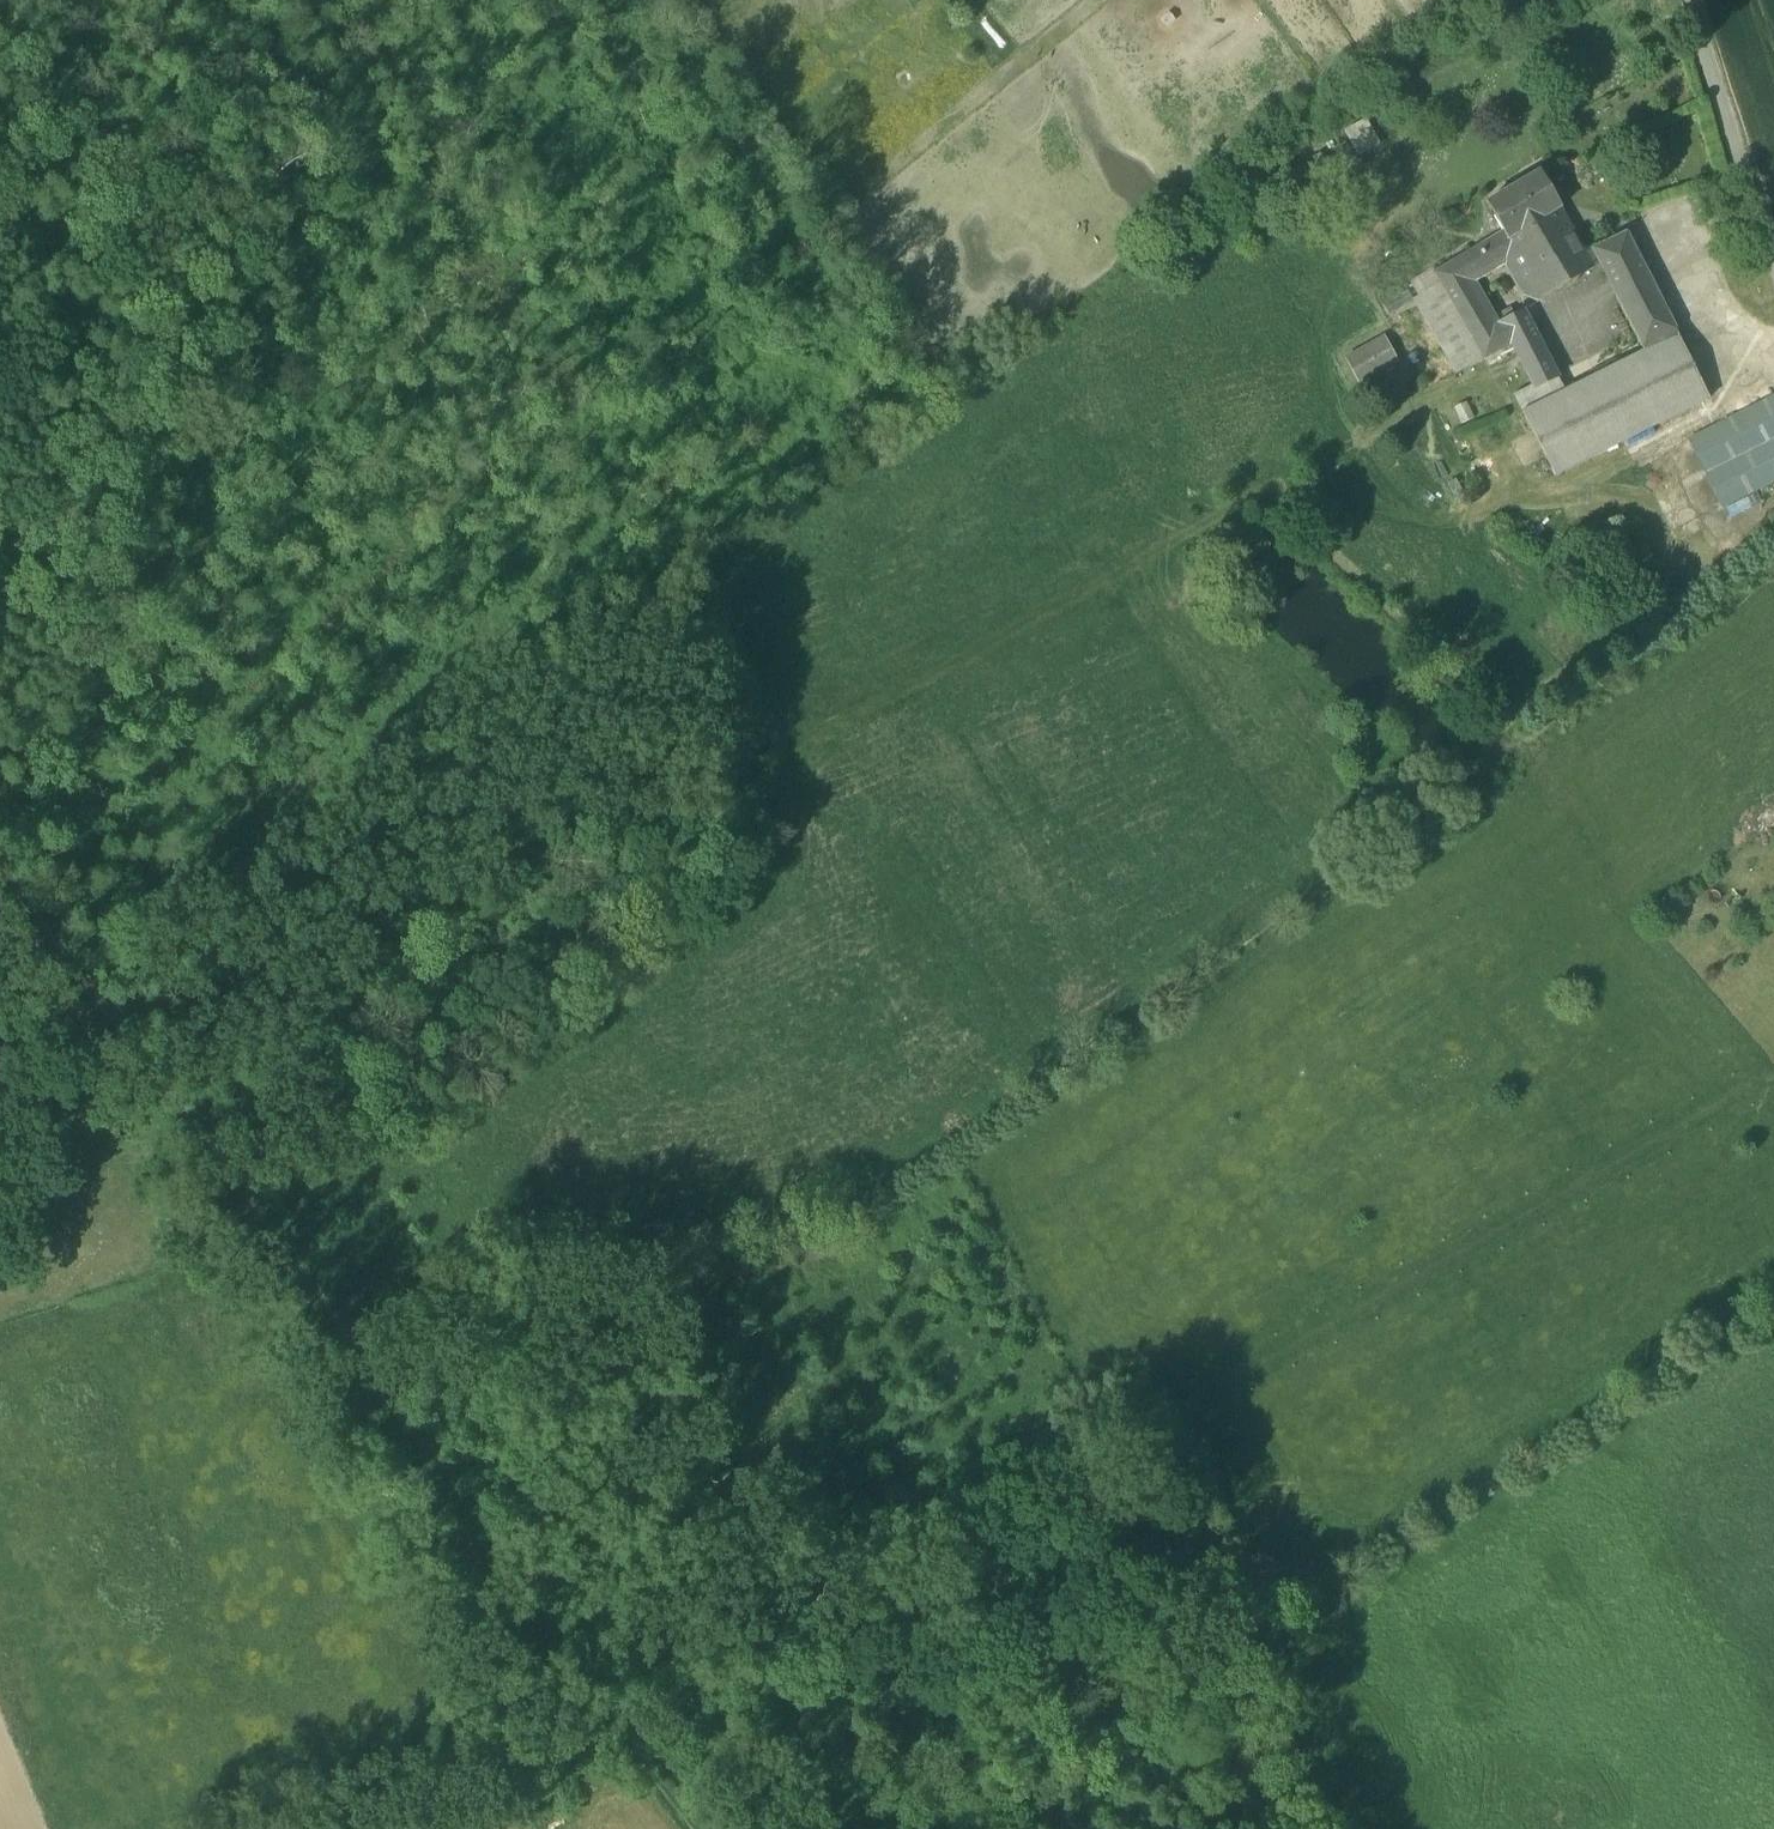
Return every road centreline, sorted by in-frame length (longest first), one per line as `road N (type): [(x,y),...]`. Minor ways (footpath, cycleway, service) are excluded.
road 1 (track): [(287,1828),(546,1768),(617,1730)]
road 2 (residential): [(1773,269),(1676,0)]

